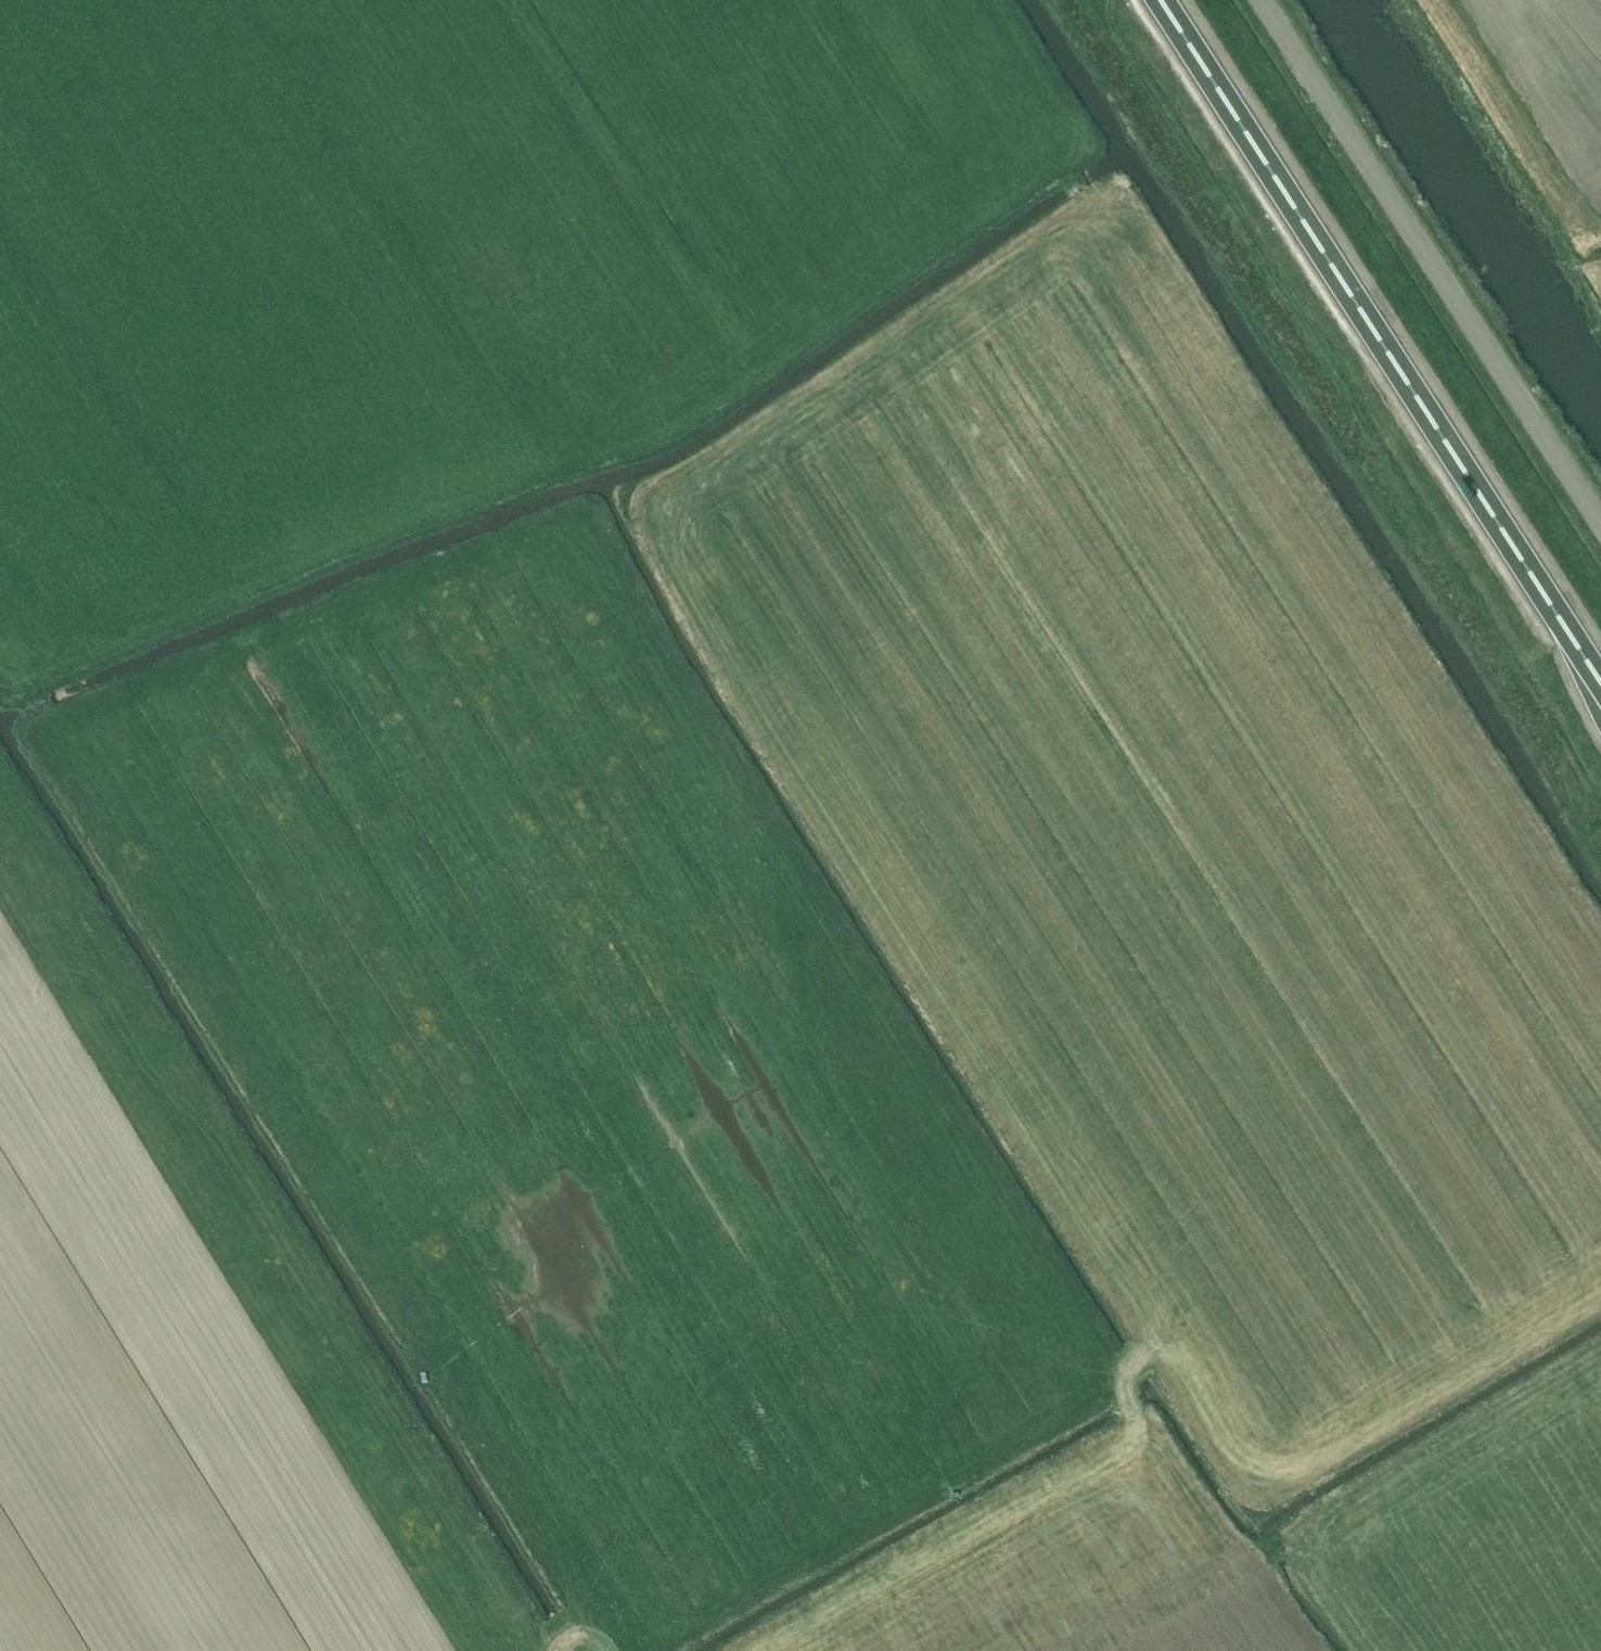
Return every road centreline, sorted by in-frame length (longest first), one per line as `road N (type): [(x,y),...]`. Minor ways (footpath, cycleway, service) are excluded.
road 1 (trunk): [(1600,683),(1160,0)]
road 2 (unclassified): [(1600,523),(1261,0)]

